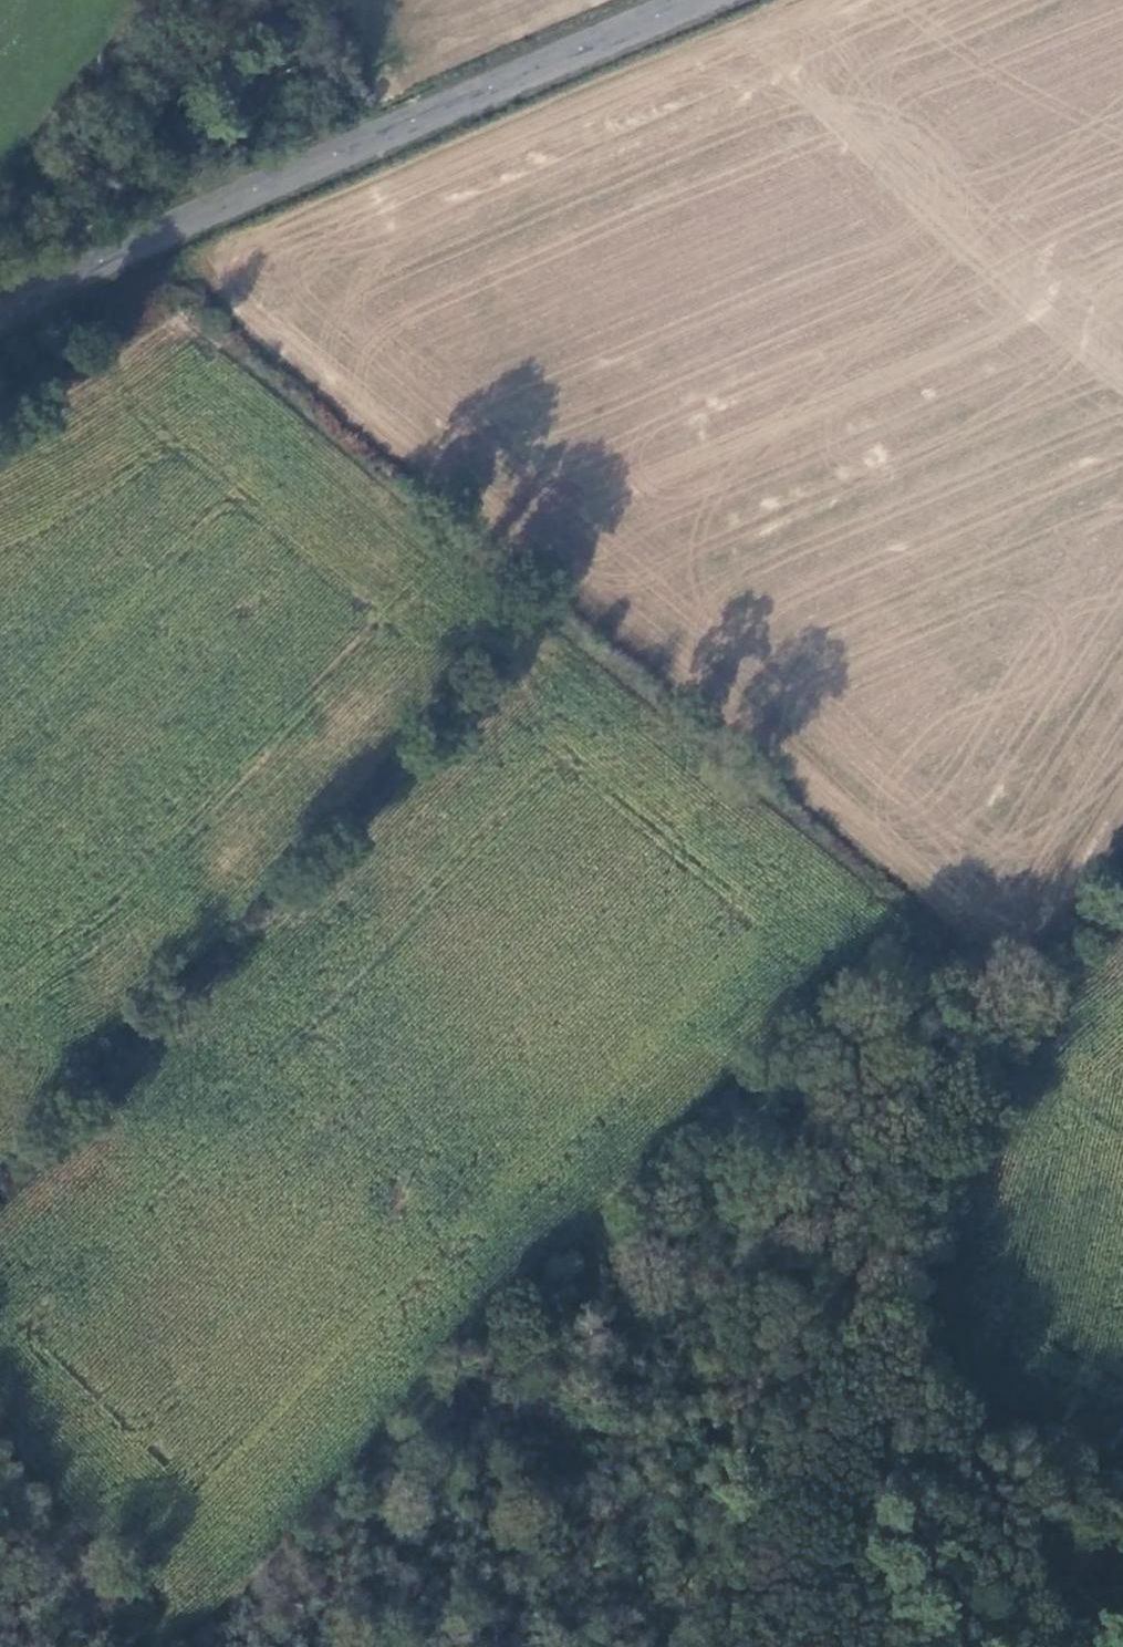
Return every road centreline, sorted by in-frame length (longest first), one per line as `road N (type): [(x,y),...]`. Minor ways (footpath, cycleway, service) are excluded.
road 1 (tertiary): [(700,0),(126,248),(0,313)]
road 2 (track): [(112,1646),(0,1516)]

